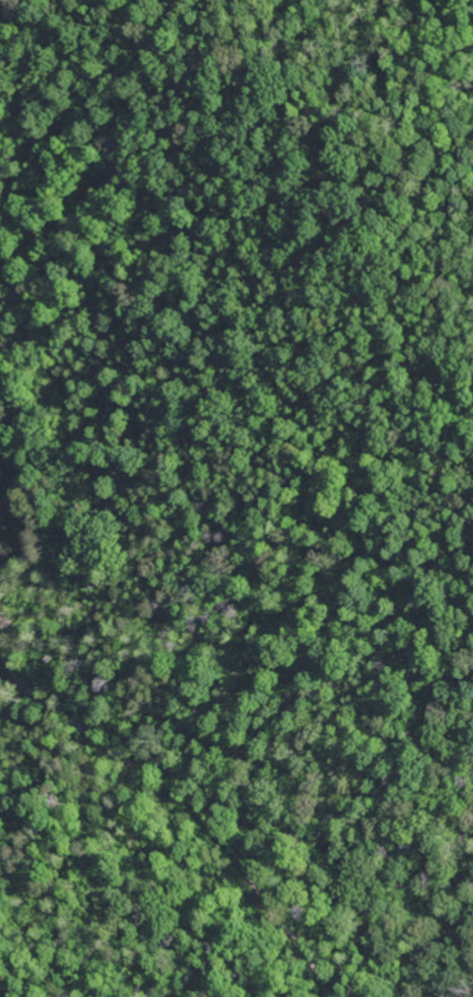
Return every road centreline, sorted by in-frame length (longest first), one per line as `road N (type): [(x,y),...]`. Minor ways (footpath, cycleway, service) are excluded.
road 1 (residential): [(335,996),(213,817),(36,693)]

